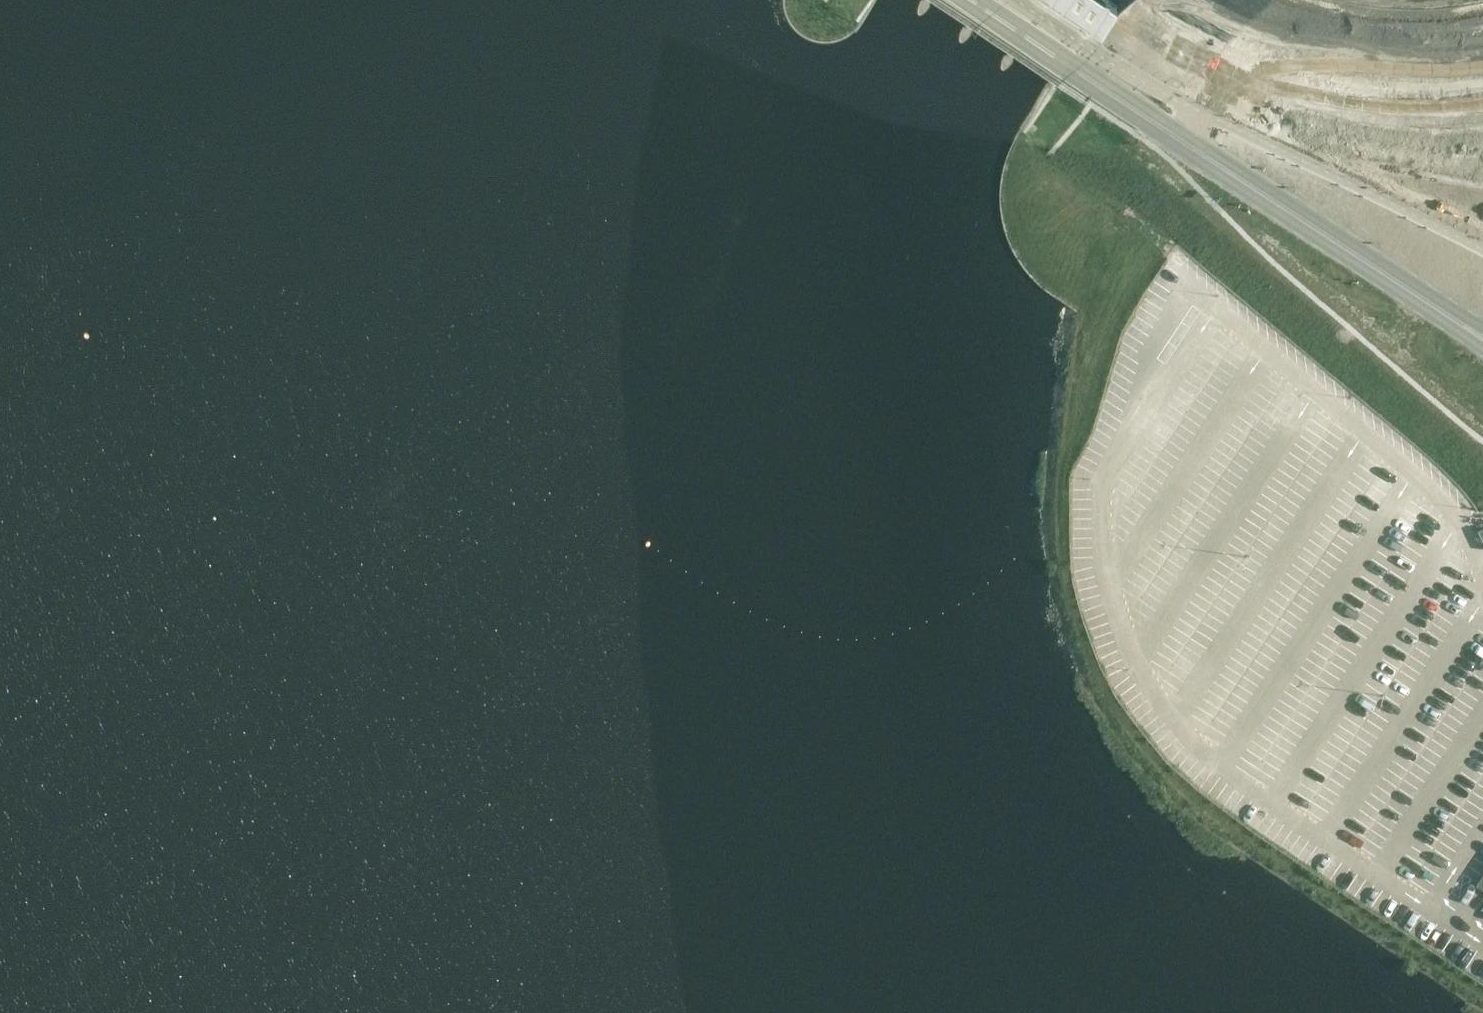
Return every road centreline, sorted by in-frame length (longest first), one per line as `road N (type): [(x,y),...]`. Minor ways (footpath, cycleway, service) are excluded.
road 1 (primary): [(1482,338),(1180,140)]
road 2 (primary): [(1180,140),(971,0)]
road 3 (unclassified): [(1015,0),(1198,111),(1180,140)]

